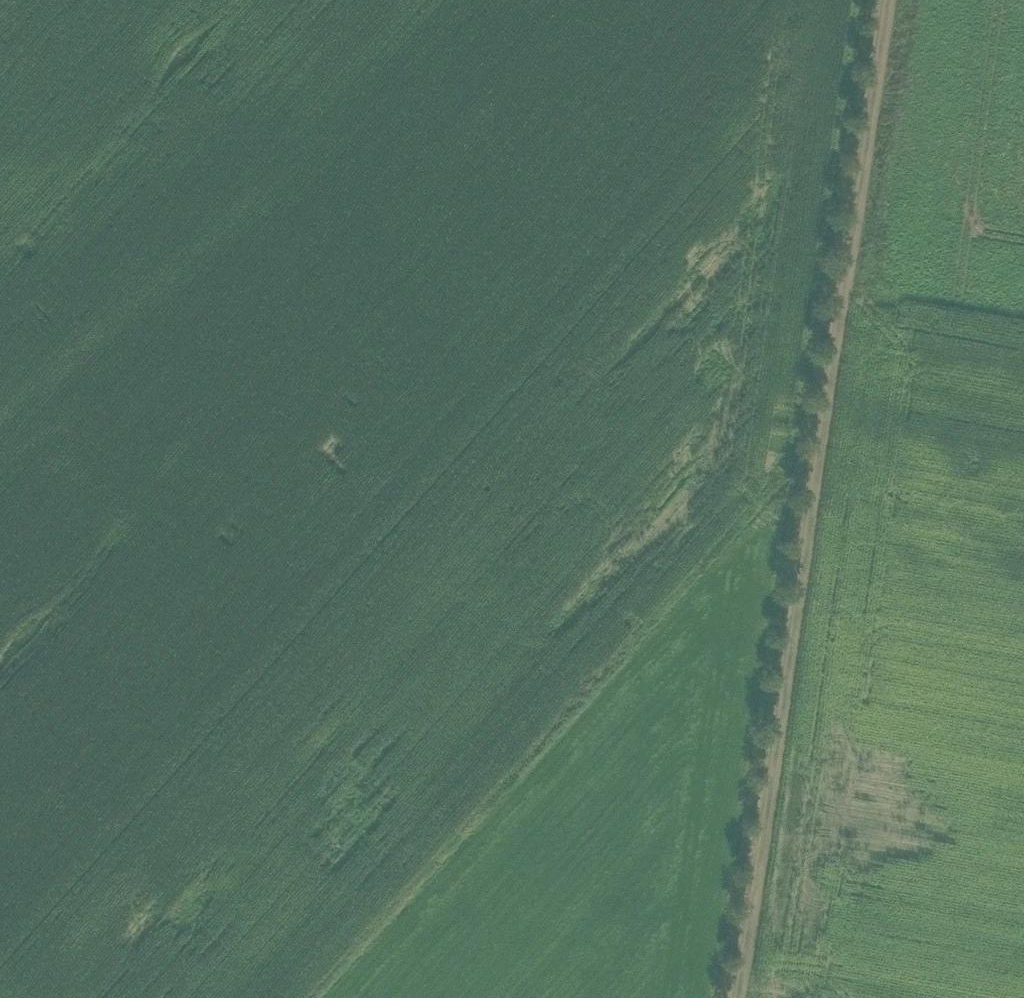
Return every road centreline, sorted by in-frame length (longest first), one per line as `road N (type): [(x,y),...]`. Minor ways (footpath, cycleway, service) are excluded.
road 1 (track): [(739,997),(886,0)]

